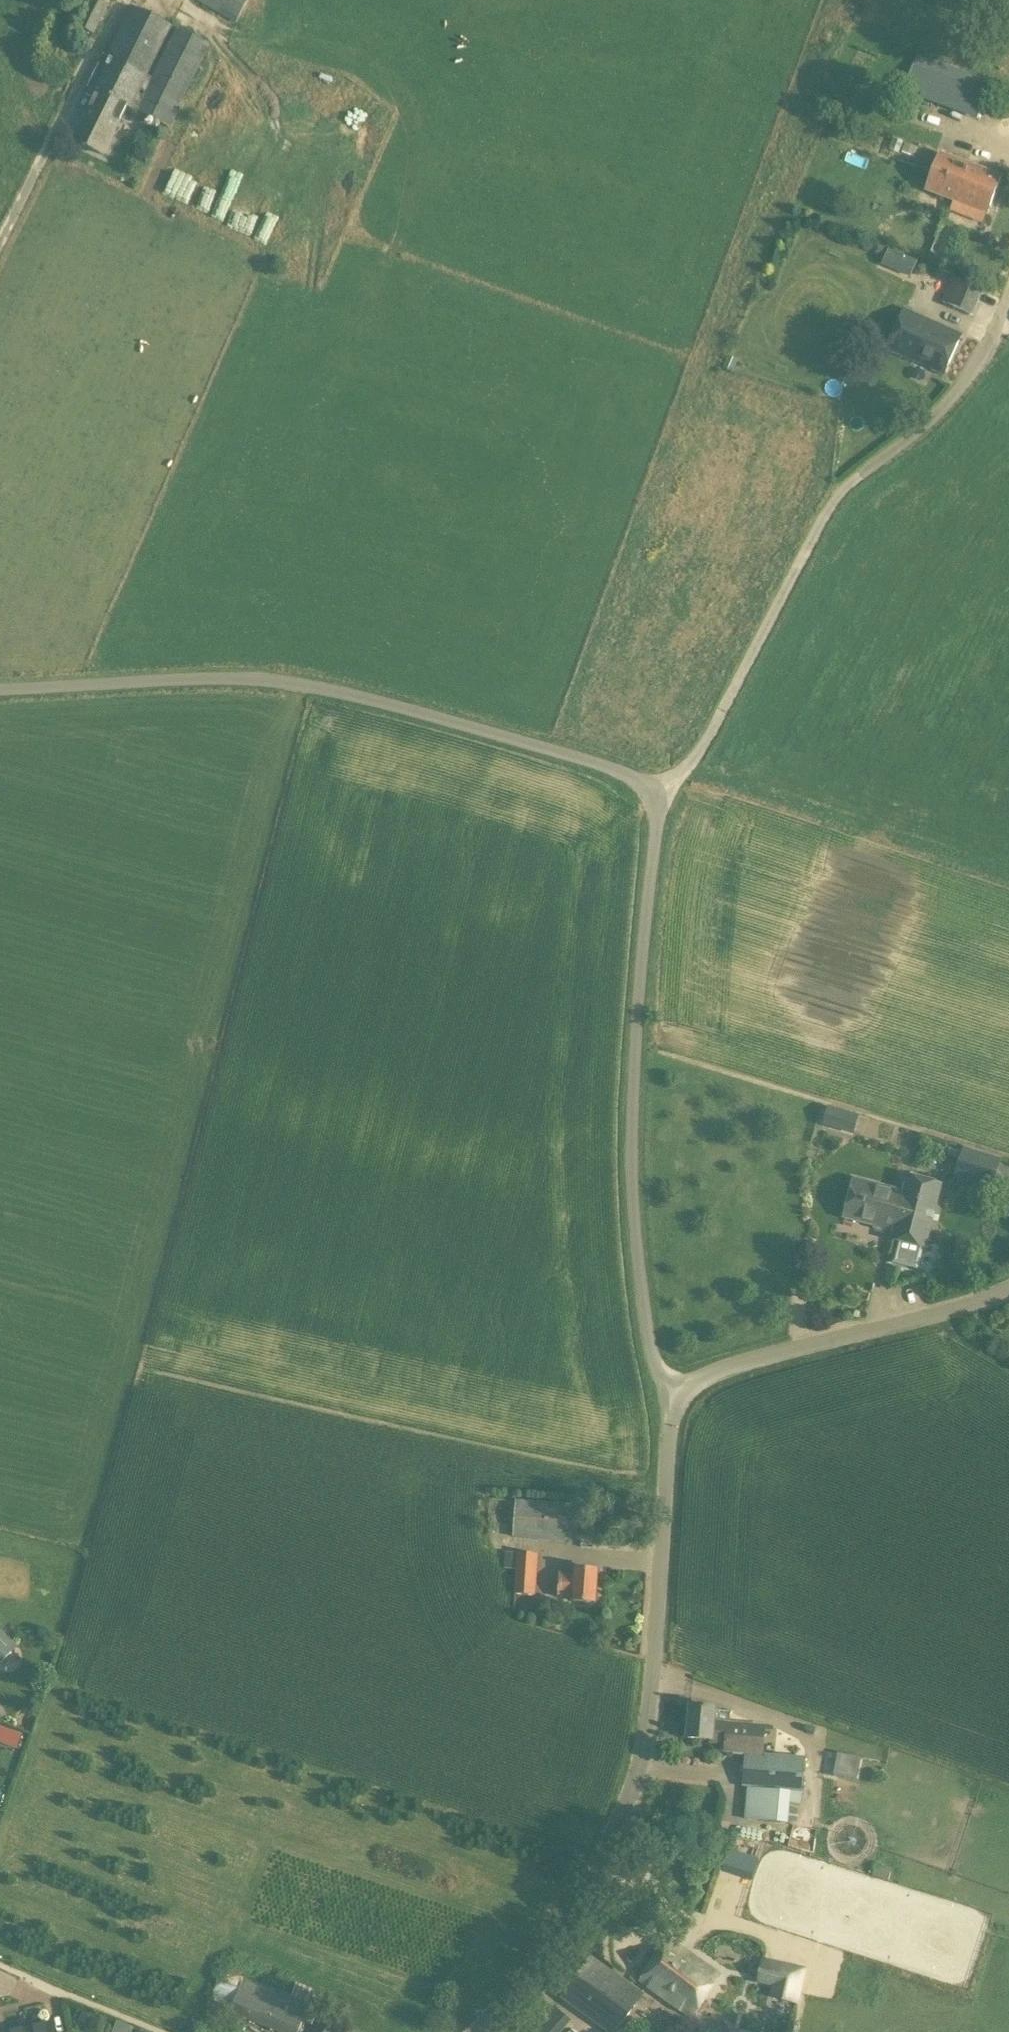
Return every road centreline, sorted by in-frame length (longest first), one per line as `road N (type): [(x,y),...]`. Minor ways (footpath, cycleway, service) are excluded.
road 1 (unclassified): [(676,1395),(637,1771),(560,1927),(475,2031)]
road 2 (unclassified): [(655,796),(624,771),(310,687),(247,679),(0,690)]
road 3 (unclassified): [(655,796),(698,754),(834,500),(932,420),(988,347),(1008,293)]
road 4 (unclassified): [(676,1395),(656,1366),(646,1321),(631,1147),(655,796)]
road 5 (unclassified): [(1008,1289),(727,1366),(676,1395)]

